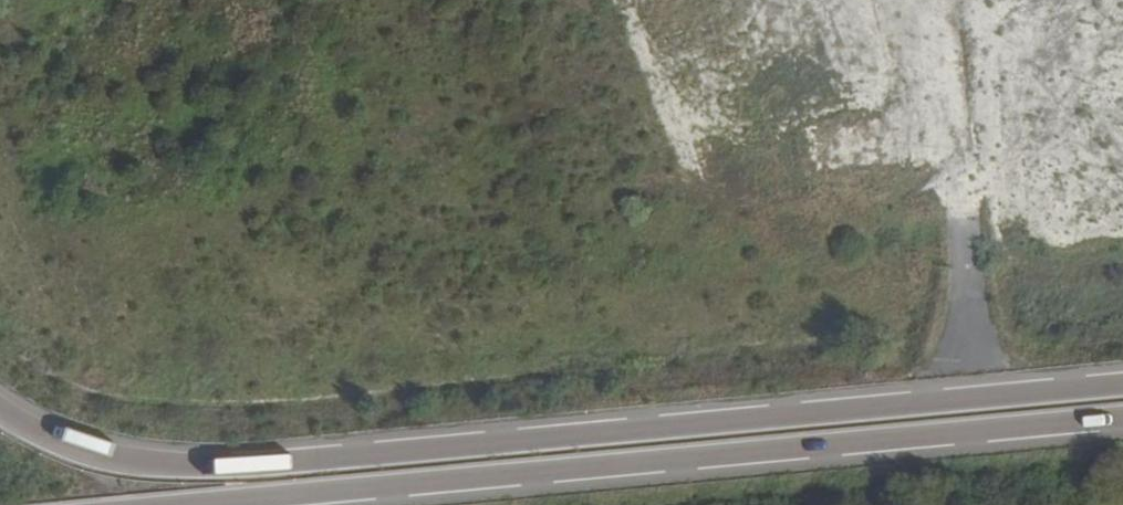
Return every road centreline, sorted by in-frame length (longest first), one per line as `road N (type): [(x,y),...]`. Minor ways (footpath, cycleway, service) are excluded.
road 1 (trunk): [(1122,378),(132,460),(62,446),(0,418)]
road 2 (trunk): [(159,504),(1122,415)]

